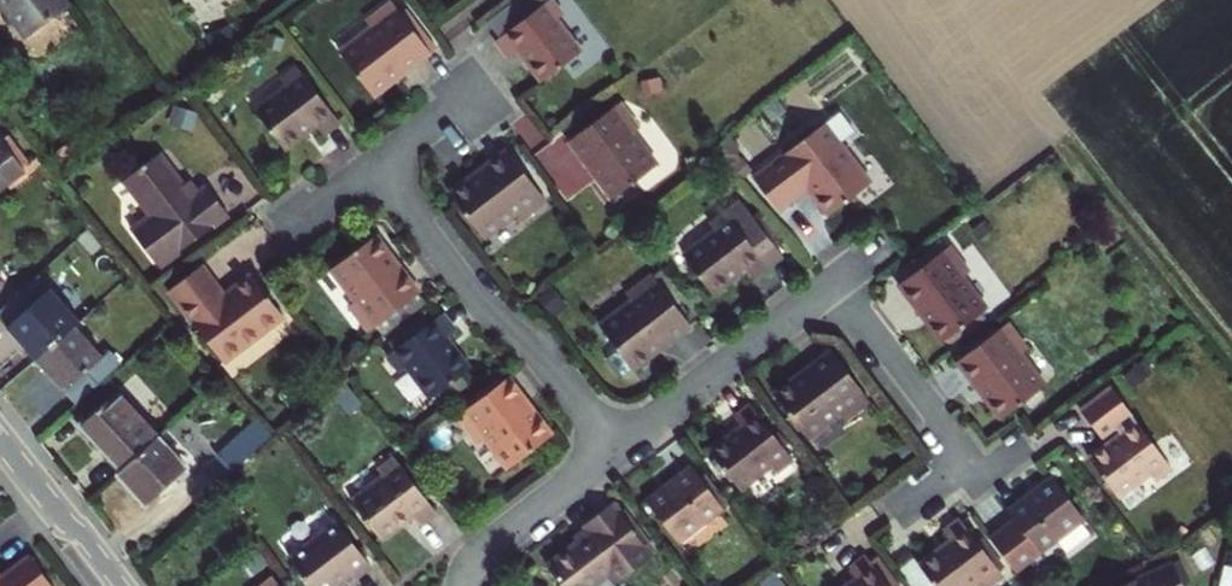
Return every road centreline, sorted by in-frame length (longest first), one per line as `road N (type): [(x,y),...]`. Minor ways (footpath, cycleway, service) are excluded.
road 1 (residential): [(612,449),(541,356),(479,303),(376,162)]
road 2 (residential): [(612,449),(833,285)]
road 3 (residential): [(833,285),(967,458)]
road 4 (residential): [(462,585),(484,545),(612,449)]
road 5 (tertiary): [(0,444),(110,585)]
road 6 (residential): [(376,162),(480,86)]

